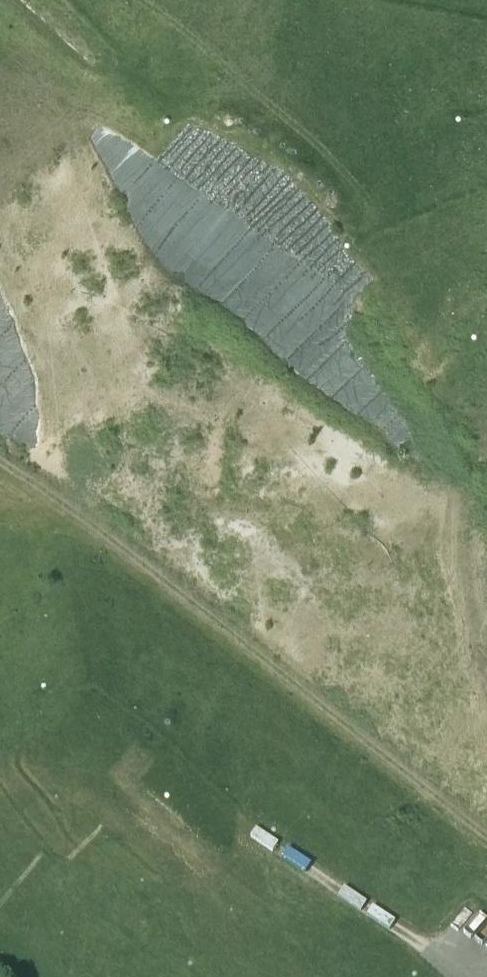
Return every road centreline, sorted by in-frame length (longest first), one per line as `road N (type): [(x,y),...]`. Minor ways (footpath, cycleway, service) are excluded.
road 1 (track): [(486,809),(194,588),(0,455)]

